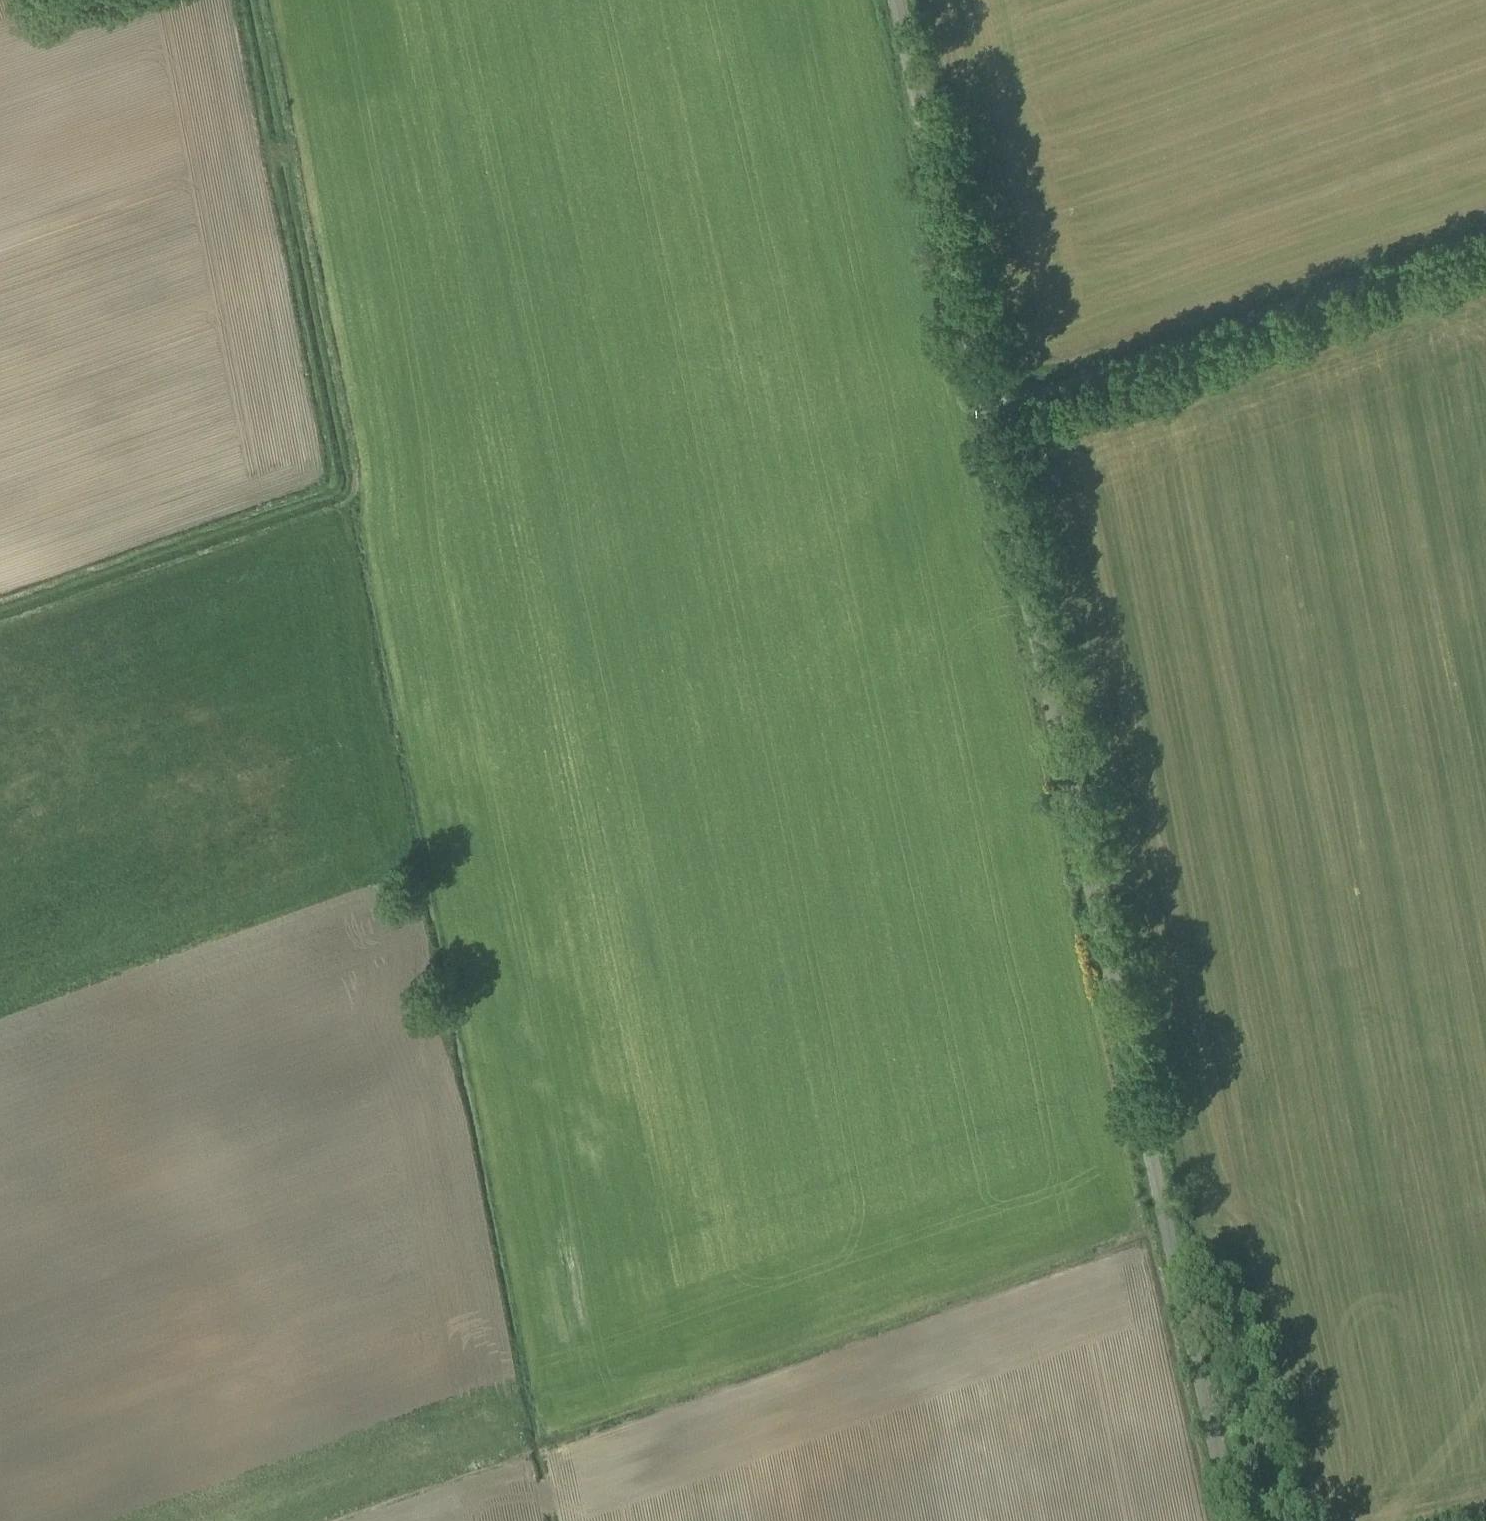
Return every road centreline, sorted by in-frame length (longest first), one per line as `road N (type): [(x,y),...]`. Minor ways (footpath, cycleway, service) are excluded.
road 1 (unclassified): [(1242,1520),(1102,875),(988,413)]
road 2 (unclassified): [(988,413),(1485,237)]
road 3 (unclassified): [(988,413),(895,0)]

